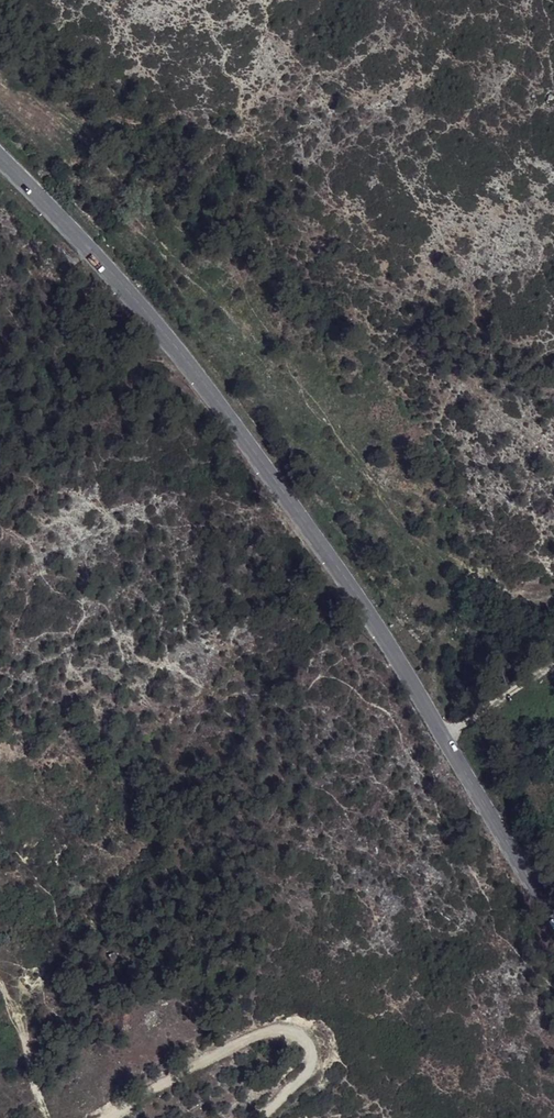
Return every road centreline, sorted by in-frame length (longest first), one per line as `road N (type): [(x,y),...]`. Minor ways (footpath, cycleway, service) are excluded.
road 1 (secondary): [(0,152),(118,274),(273,472),(553,920)]
road 2 (track): [(104,1117),(256,1034),(297,1030),(314,1052),(310,1069),(260,1117)]
road 3 (track): [(0,973),(46,1117)]
road 4 (track): [(444,735),(553,666)]

